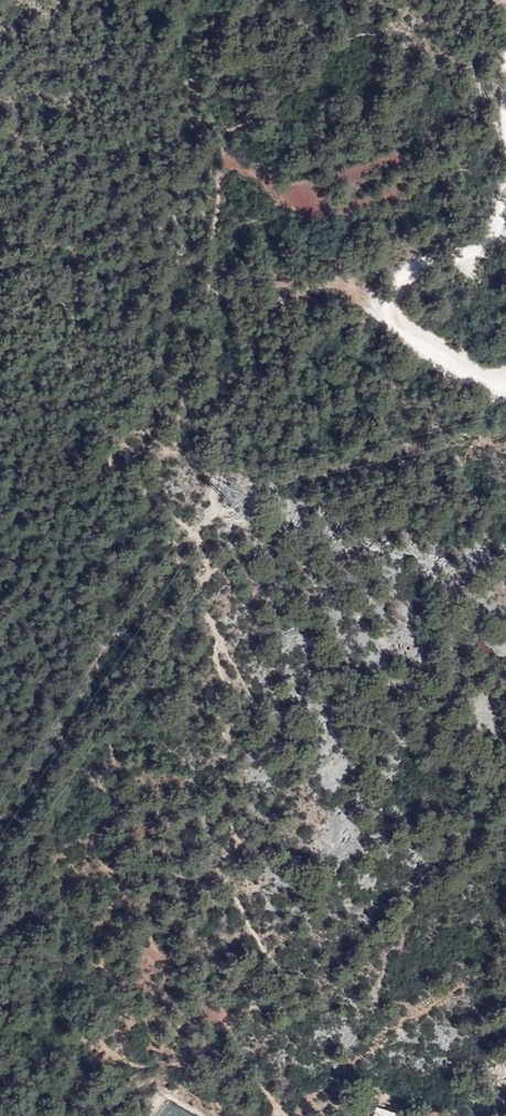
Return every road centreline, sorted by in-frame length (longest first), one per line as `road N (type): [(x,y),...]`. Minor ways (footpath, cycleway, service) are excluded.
road 1 (unclassified): [(505,380),(479,376),(393,323),(383,308),(406,275),(471,252),(495,224),(505,195)]

